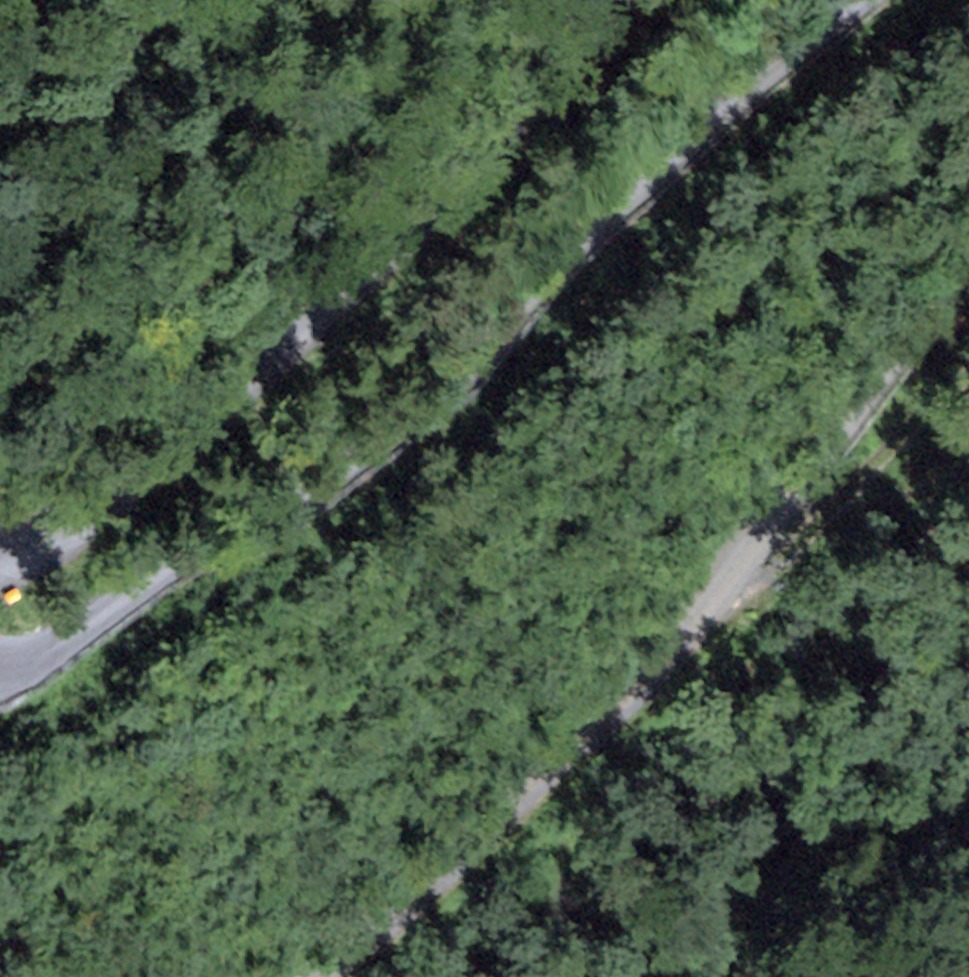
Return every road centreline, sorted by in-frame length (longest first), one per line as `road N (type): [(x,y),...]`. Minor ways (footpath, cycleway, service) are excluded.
road 1 (unclassified): [(0,667),(23,662),(102,606),(284,506),(461,382),(532,293),(712,123),(864,0)]
road 2 (unclassified): [(968,266),(652,674),(473,848),(313,976)]
road 3 (unclassified): [(621,0),(522,116),(219,416),(100,499),(0,531)]
road 4 (track): [(719,595),(968,383)]

